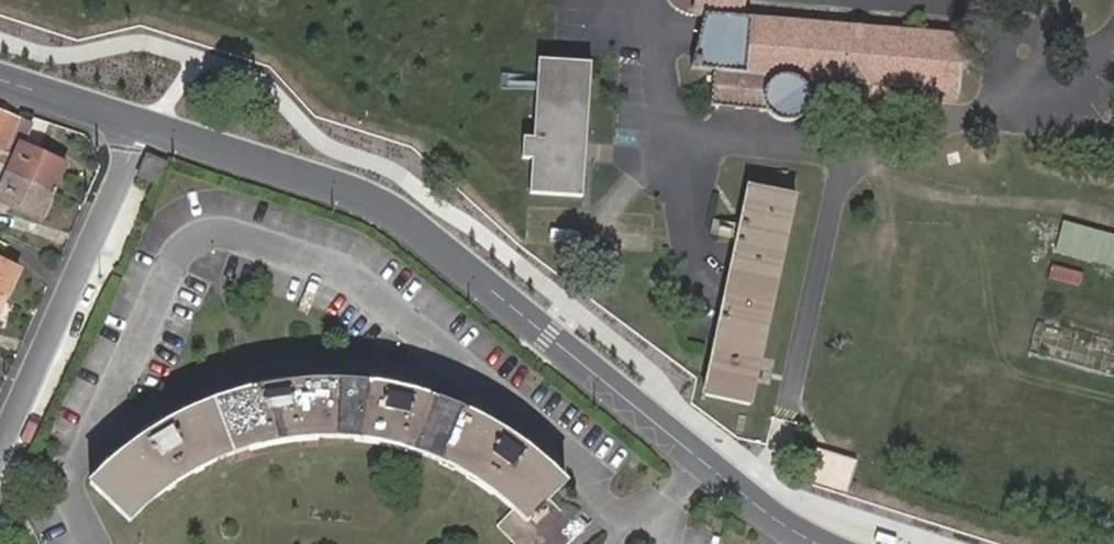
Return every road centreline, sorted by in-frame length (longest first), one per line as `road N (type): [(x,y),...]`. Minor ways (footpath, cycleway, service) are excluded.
road 1 (tertiary): [(145,128),(333,186),(404,221),(761,509),(818,543)]
road 2 (residential): [(0,447),(145,128)]
road 3 (tertiary): [(0,79),(145,128)]

